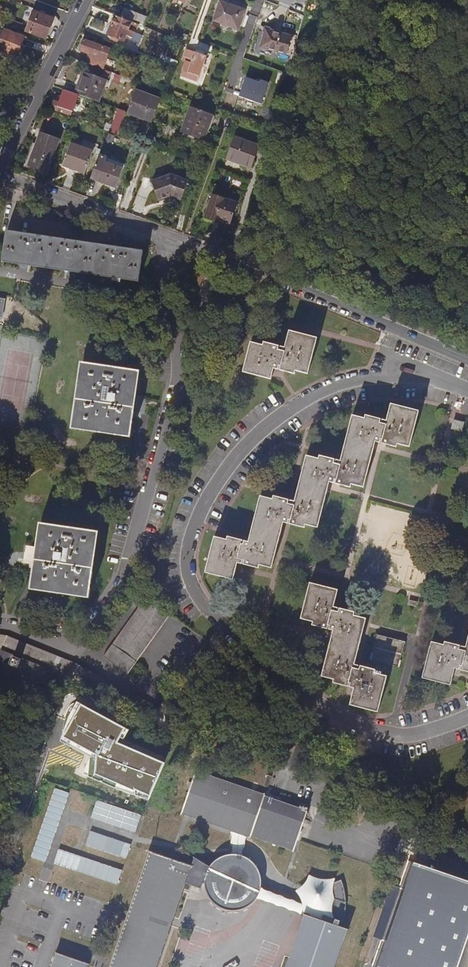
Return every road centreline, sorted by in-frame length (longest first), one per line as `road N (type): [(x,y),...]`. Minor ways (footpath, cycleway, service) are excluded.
road 1 (residential): [(467,394),(409,371),(341,380),(285,411),(239,452),(207,496),(185,565),(204,613),(340,720),(407,735),(467,715)]
road 2 (residential): [(176,350),(177,386),(104,605),(74,649),(0,626)]
road 3 (residential): [(167,239),(3,176),(1,164),(39,91)]
road 4 (residential): [(467,360),(223,259)]

